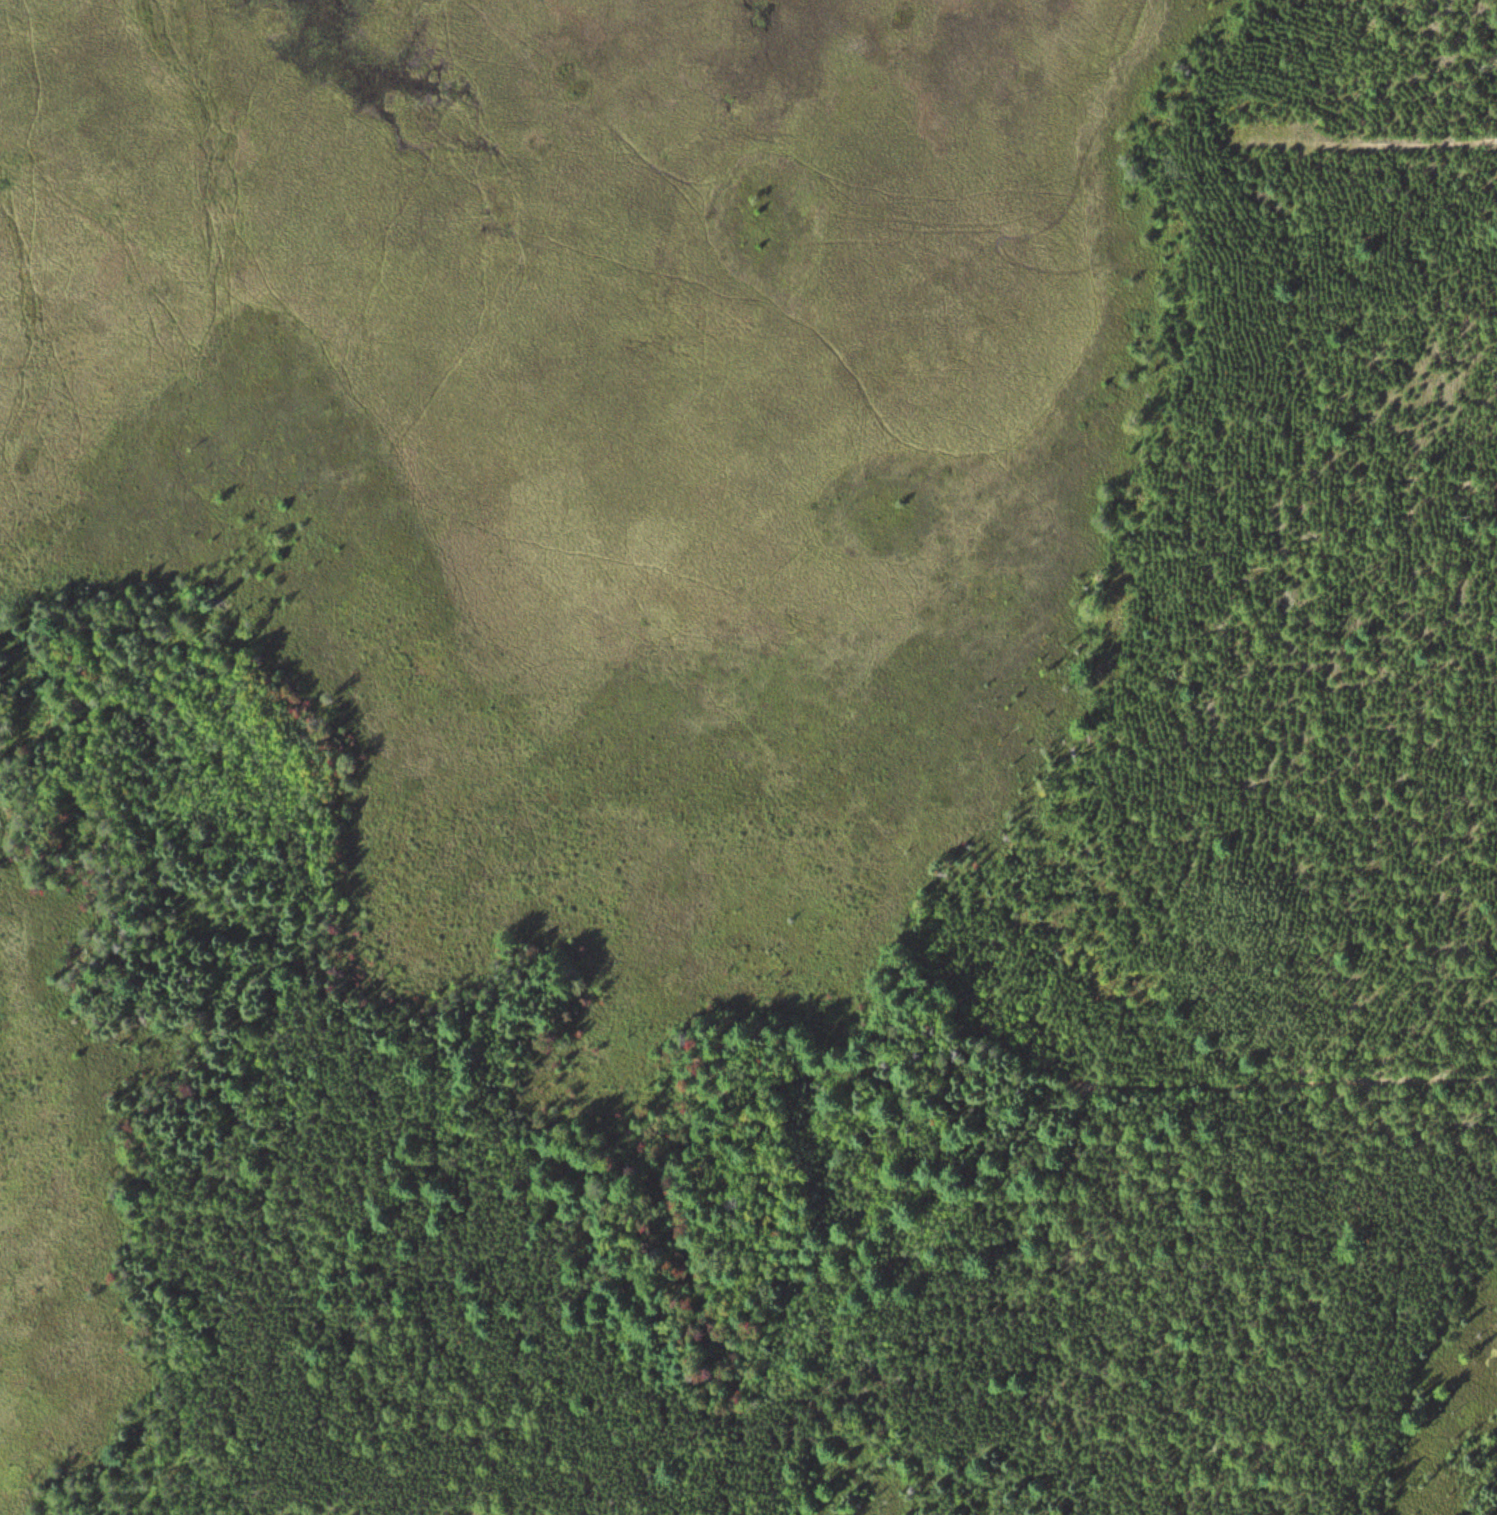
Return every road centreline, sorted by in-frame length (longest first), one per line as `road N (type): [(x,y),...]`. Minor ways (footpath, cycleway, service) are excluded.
road 1 (track): [(1496,1084),(1071,1089)]
road 2 (track): [(1496,137),(1245,135)]

